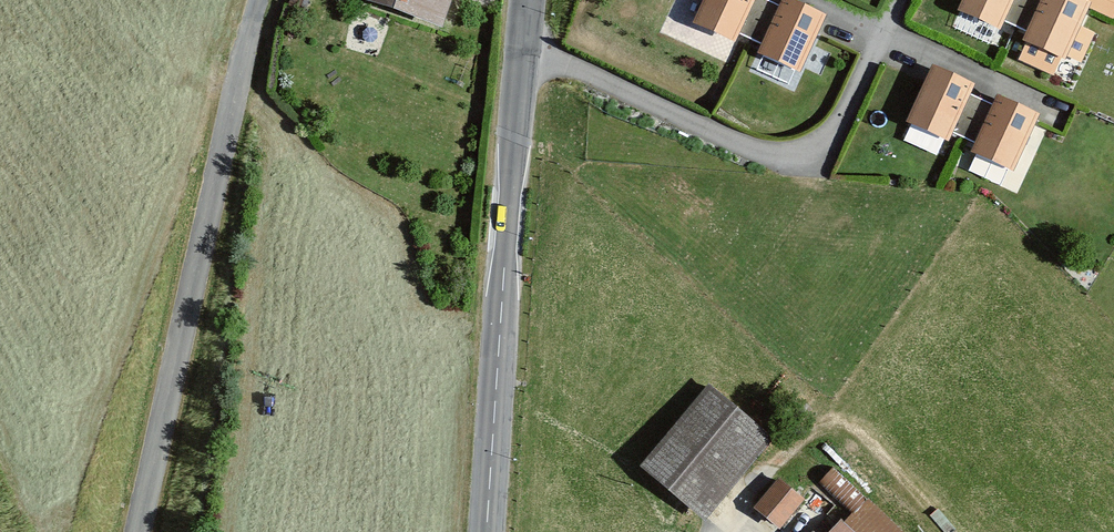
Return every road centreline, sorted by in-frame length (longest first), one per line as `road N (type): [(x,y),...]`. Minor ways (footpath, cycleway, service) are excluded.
road 1 (track): [(138,531),(257,0)]
road 2 (tertiary): [(486,531),(528,0)]

